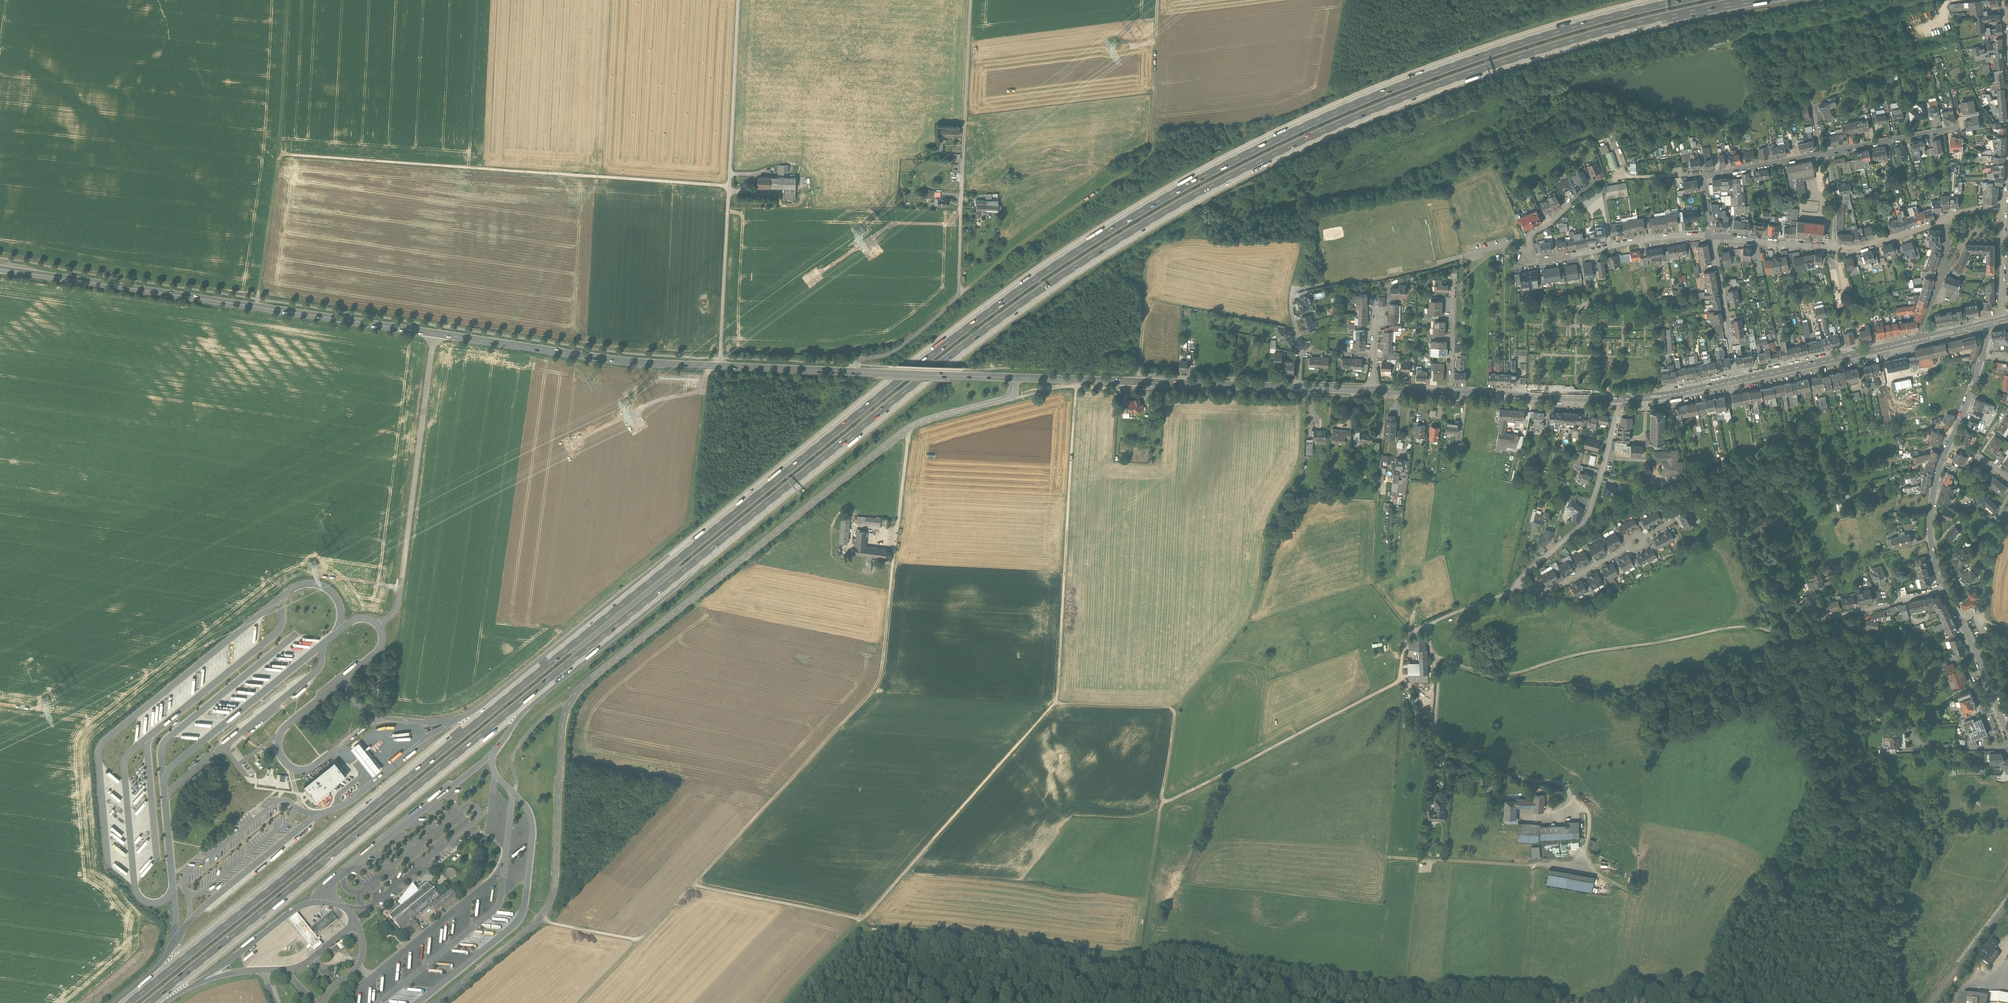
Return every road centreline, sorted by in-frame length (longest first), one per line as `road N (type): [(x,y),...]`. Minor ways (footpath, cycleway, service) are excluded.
road 1 (motorway): [(539,691),(985,335),(1178,208),(1319,136),(1468,76),(1629,28),(1766,0)]
road 2 (motorway): [(1667,0),(1406,79),(1166,193),(972,321),(508,692)]
road 3 (unclassified): [(1014,378),(1009,398),(907,428),(581,687),(562,727),(552,902),(437,1002)]
road 4 (secondary): [(832,371),(627,362),(0,269)]
road 5 (track): [(859,920),(1056,702),(1076,380)]
road 6 (track): [(907,428),(886,646),(872,689),(694,883)]
road 7 (motorway): [(155,1002),(539,691)]
road 8 (motorway): [(508,692),(142,988)]
road 9 (track): [(729,187),(278,155)]
road 10 (track): [(1158,0),(1150,155),(958,296)]
road 11 (track): [(720,366),(738,0)]
road 12 (secondary): [(1014,378),(1373,391)]
road 13 (track): [(1176,710),(1251,617),(1271,532),(1302,457),(1305,388)]
road 14 (track): [(1432,657),(1508,677),(1579,656),(1736,630),(1773,635)]
road 15 (track): [(1161,805),(1395,687),(1410,634)]
road 16 (track): [(285,0),(278,155),(256,307)]
road 17 (track): [(859,920),(958,936),(1138,947)]
road 18 (track): [(1386,391),(1373,584),(1410,634)]
road 19 (track): [(1108,1002),(1104,993),(1041,987),(953,960),(892,1002)]
road 20 (residential): [(1514,590),(1586,519),(1617,399)]
road 21 (secondary): [(1736,381),(1922,340)]
road 22 (residential): [(1712,236),(1525,257)]
road 23 (residential): [(1826,153),(1704,178),(1712,236)]
road 24 (secondary): [(832,371),(1014,378)]
road 25 (residential): [(1773,635),(1790,638),(1944,587)]
road 26 (track): [(694,883),(859,920)]
road 27 (secondary): [(1451,393),(1617,399)]
road 28 (secondary): [(2007,735),(1944,587)]
road 29 (secondary): [(1944,587),(1930,524),(1950,442)]
road 30 (residential): [(1712,236),(1736,381)]
road 31 (track): [(1138,947),(1161,805)]
road 32 (residential): [(1959,127),(1826,153)]
road 33 (track): [(1632,893),(1591,868),(1589,815),(1570,796)]
road 34 (secondary): [(1950,442),(1981,358),(1984,325)]
road 35 (residential): [(1514,590),(1549,589),(1626,548)]
road 36 (track): [(1137,382),(1143,260)]
road 37 (residential): [(1432,657),(1431,626),(1514,590)]
road 38 (residential): [(1832,246),(1712,236)]
road 39 (secondary): [(1617,399),(1736,381)]
road 40 (track): [(1056,702),(1176,710)]

